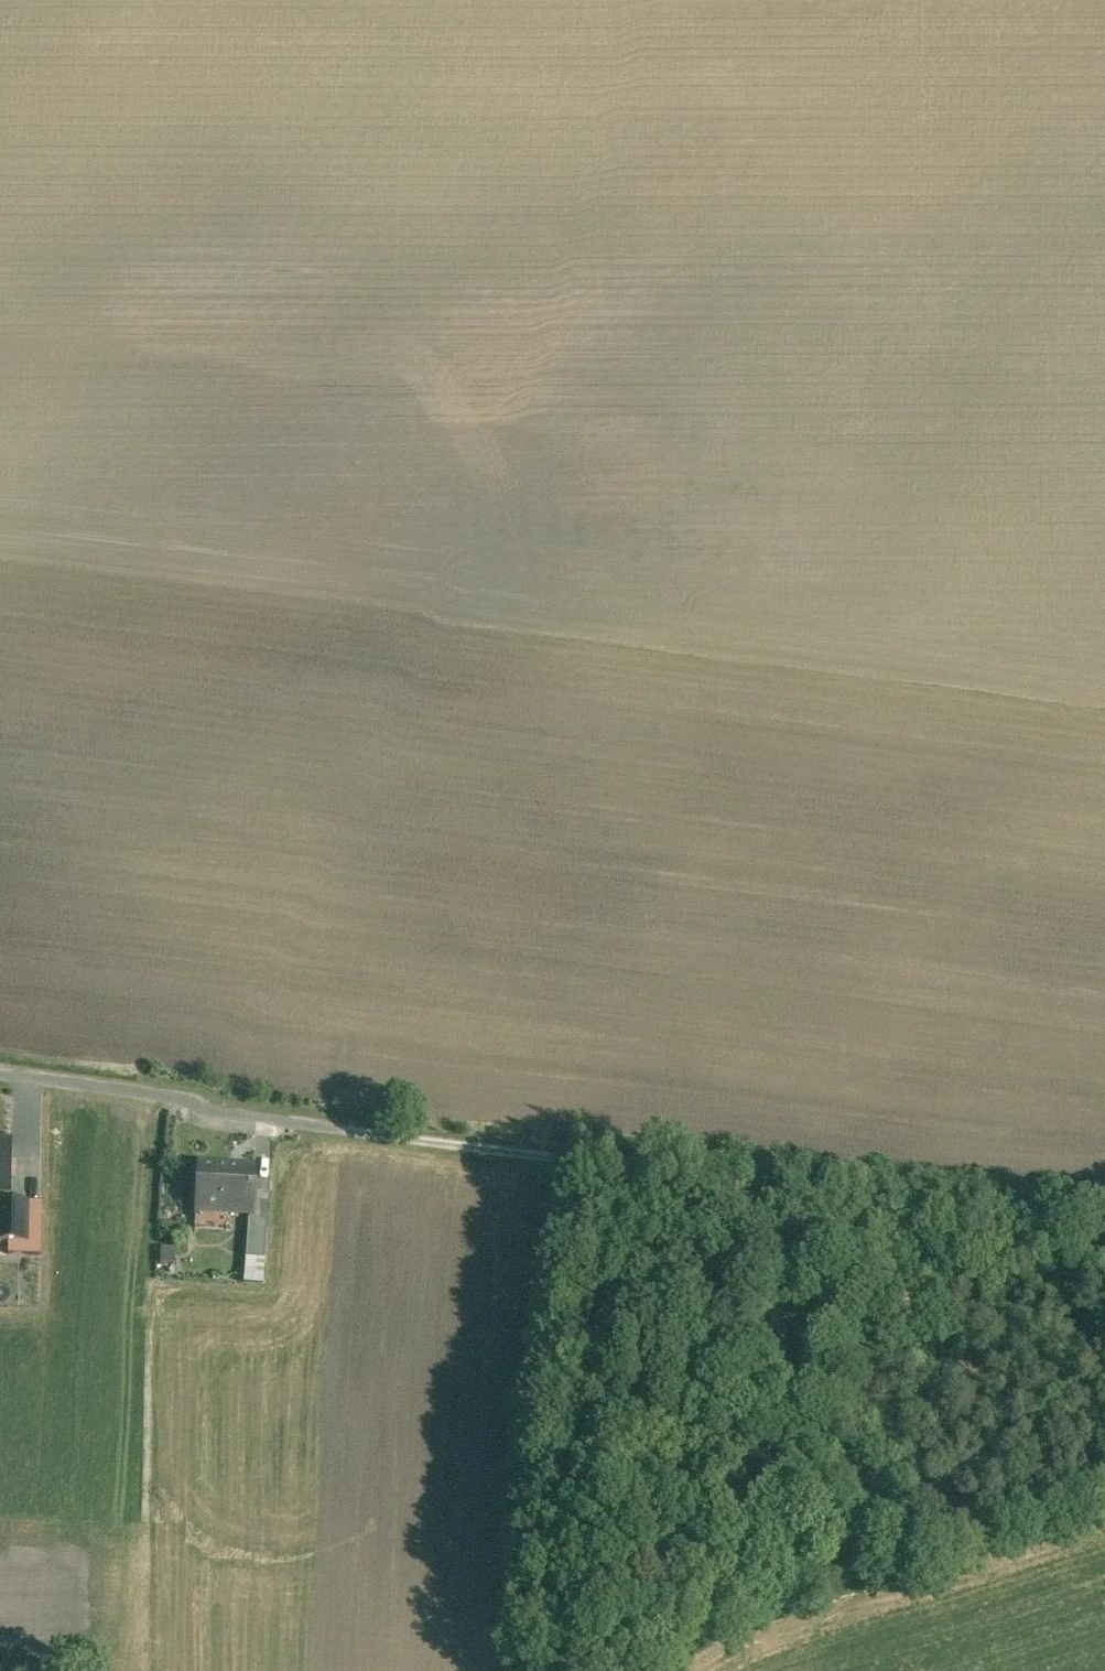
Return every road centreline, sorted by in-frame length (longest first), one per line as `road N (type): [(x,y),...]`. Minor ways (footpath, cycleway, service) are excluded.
road 1 (track): [(1104,1217),(960,1218),(349,1130)]

